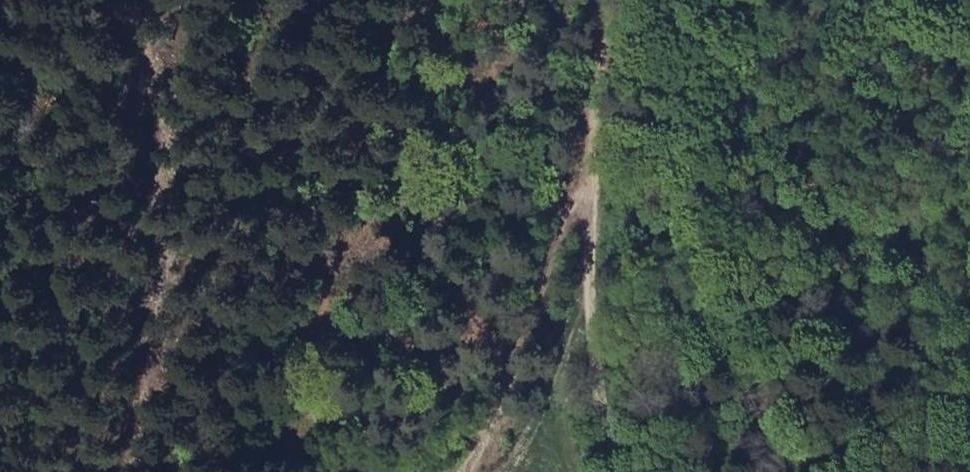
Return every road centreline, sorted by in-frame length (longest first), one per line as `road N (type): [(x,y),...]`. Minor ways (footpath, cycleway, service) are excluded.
road 1 (track): [(604,0),(588,329),(624,471)]

